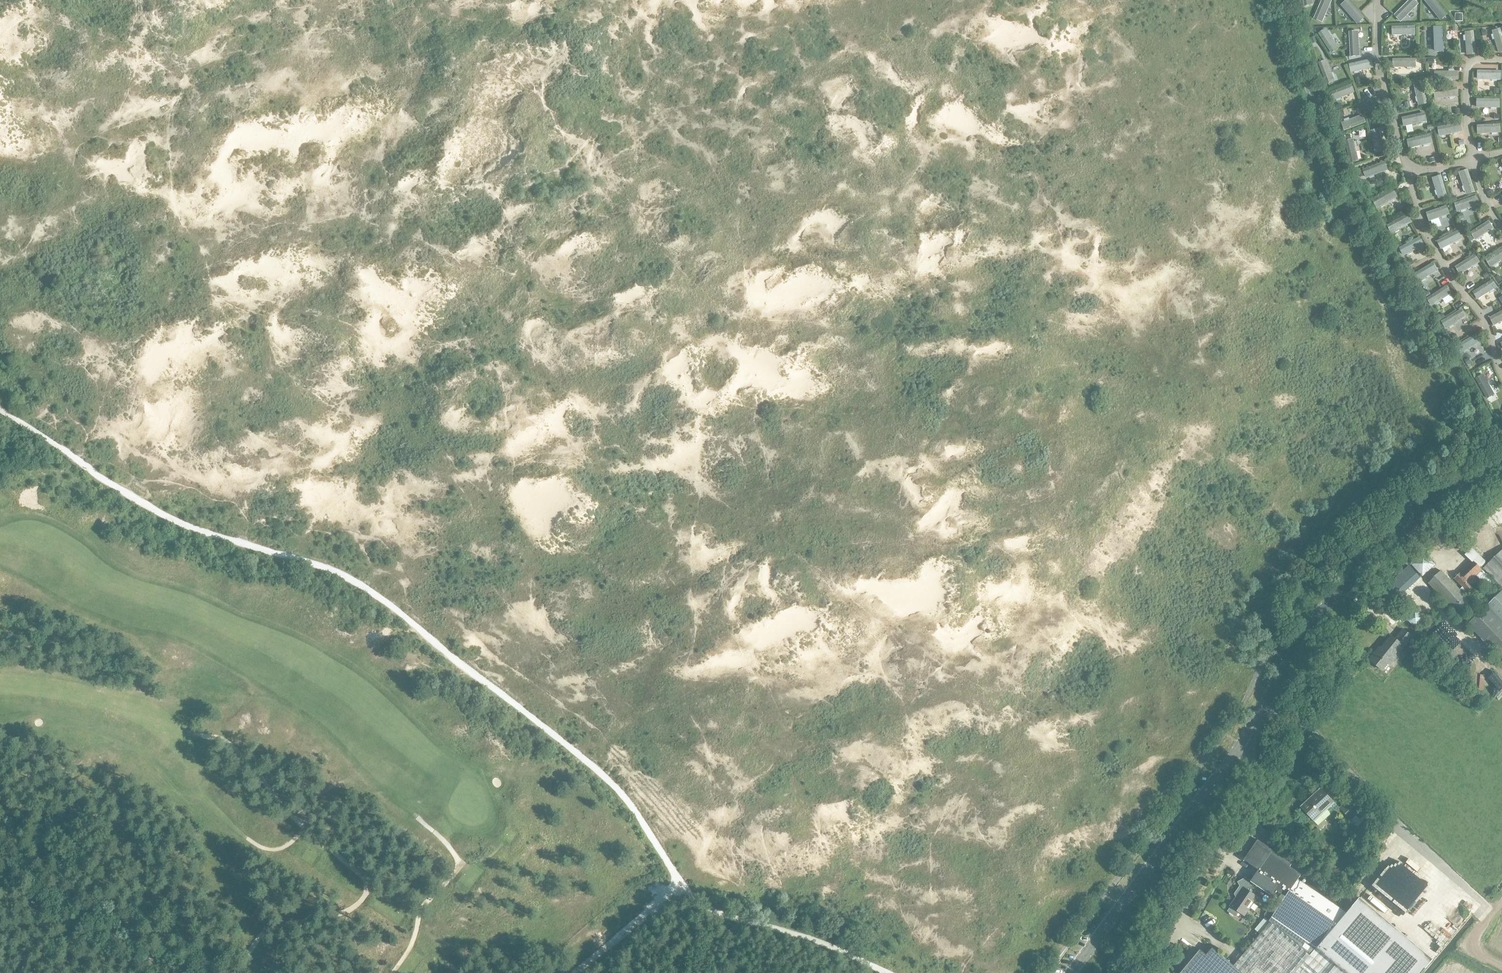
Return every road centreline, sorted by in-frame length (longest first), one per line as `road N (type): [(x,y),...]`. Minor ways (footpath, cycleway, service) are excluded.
road 1 (secondary): [(1071,972),(1241,744),(1331,599),(1388,542),(1501,463)]

